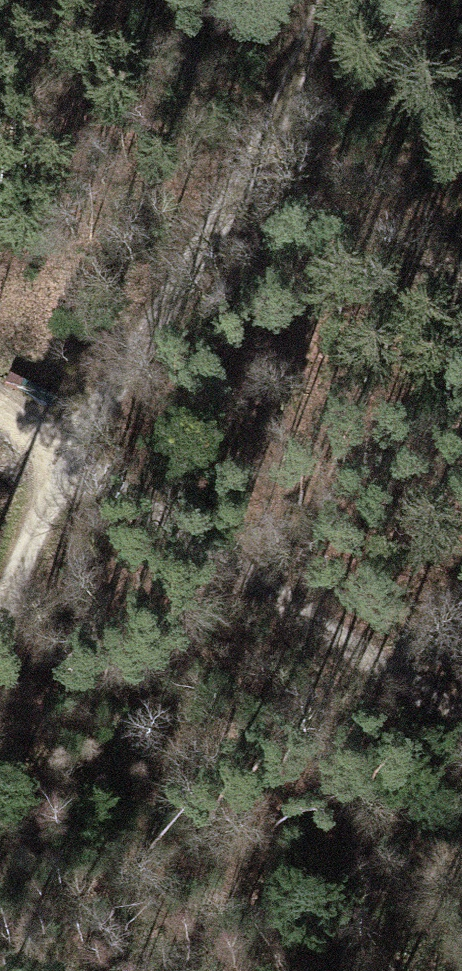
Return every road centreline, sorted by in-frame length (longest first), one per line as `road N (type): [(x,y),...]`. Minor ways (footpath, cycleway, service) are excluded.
road 1 (track): [(68,455),(187,269),(310,0)]
road 2 (track): [(461,717),(68,455)]
road 3 (track): [(0,620),(68,455)]

